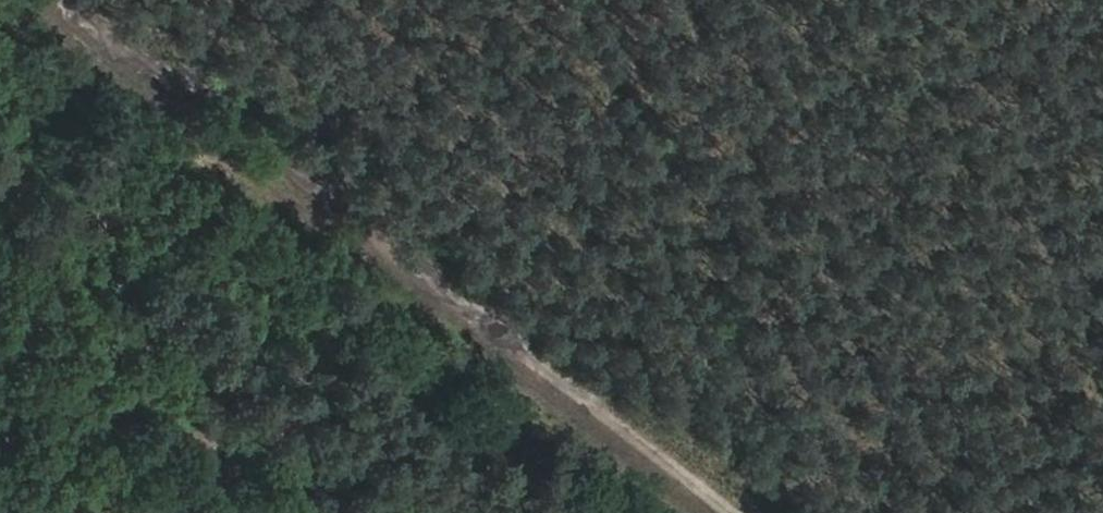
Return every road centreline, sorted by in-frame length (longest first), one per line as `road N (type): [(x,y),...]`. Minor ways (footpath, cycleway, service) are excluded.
road 1 (track): [(707,512),(28,0)]
road 2 (track): [(747,512),(75,0)]

